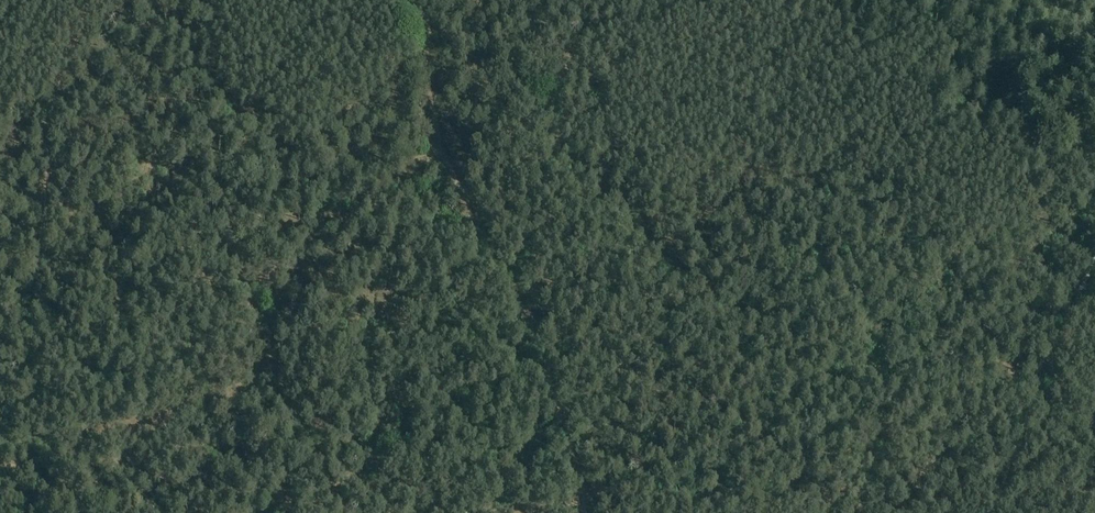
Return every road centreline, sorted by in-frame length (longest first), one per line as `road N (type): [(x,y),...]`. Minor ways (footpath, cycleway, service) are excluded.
road 1 (track): [(586,512),(553,379),(436,129),(415,0)]
road 2 (track): [(95,0),(39,282),(0,346)]
road 3 (track): [(1048,388),(974,330),(740,440)]
road 4 (track): [(740,440),(583,493)]

